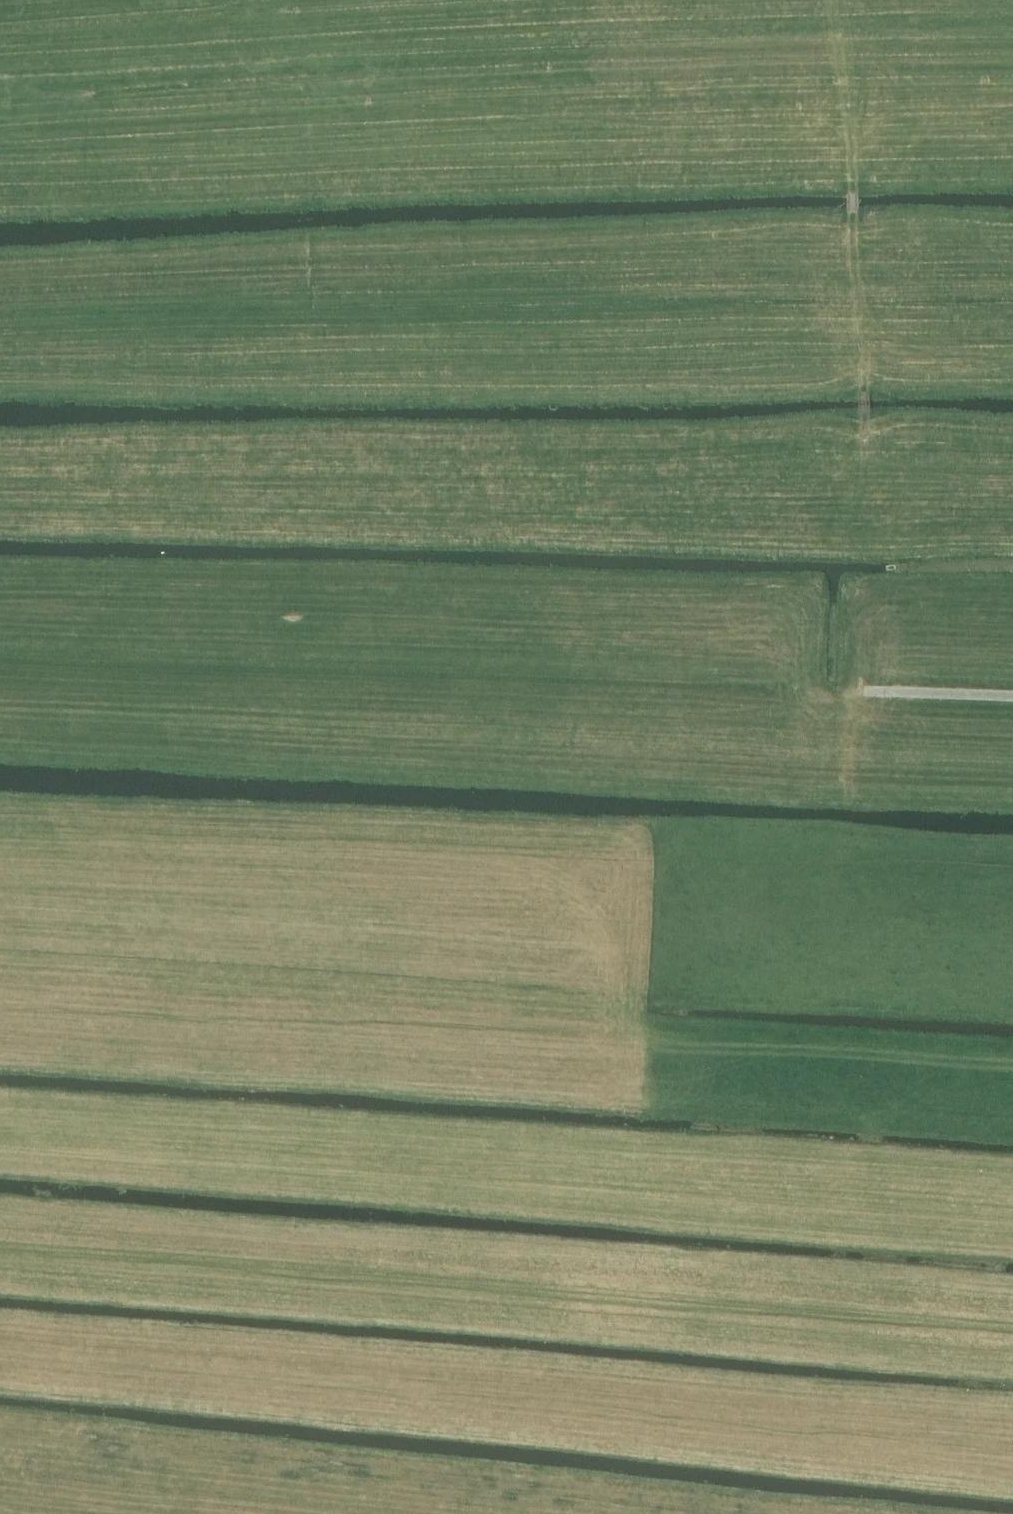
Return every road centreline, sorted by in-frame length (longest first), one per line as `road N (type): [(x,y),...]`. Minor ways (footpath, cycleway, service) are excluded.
road 1 (track): [(871,692),(1012,697)]

